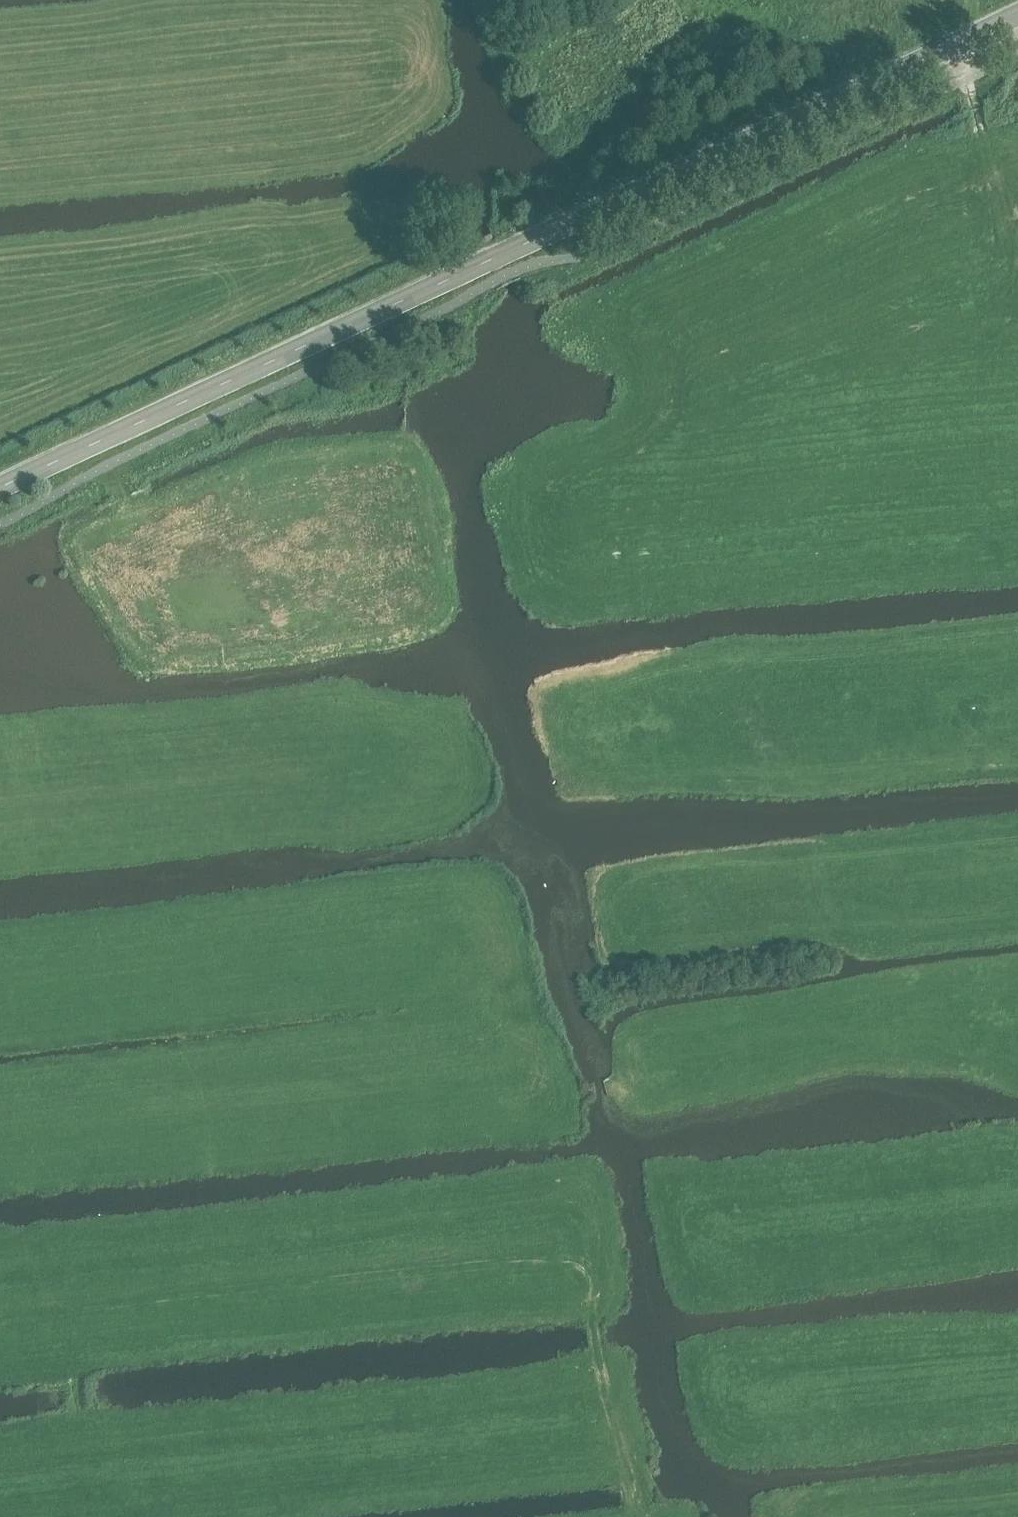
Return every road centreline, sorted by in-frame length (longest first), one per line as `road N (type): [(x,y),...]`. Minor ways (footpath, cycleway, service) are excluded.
road 1 (tertiary): [(0,493),(1017,14)]

